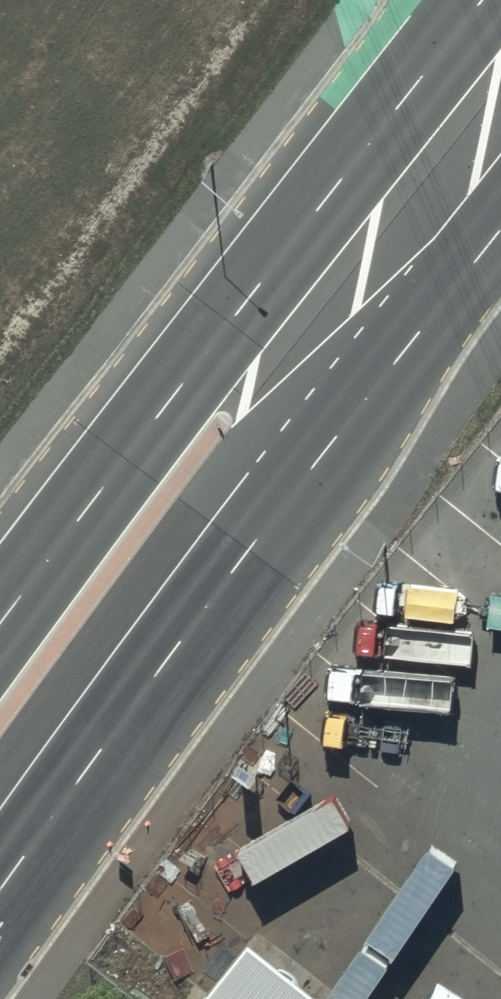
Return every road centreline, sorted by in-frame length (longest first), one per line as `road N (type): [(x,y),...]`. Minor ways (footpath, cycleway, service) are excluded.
road 1 (secondary): [(500,226),(0,875)]
road 2 (secondary): [(0,631),(213,337),(480,0)]

